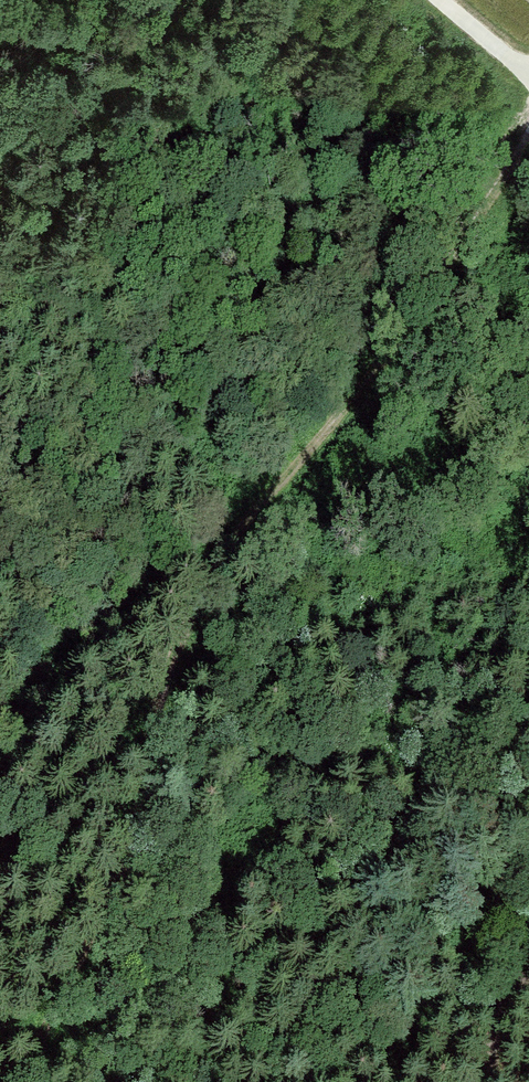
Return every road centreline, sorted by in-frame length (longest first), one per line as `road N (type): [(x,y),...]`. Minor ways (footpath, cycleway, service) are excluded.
road 1 (track): [(528,144),(383,362),(286,479),(191,576),(31,1081)]

